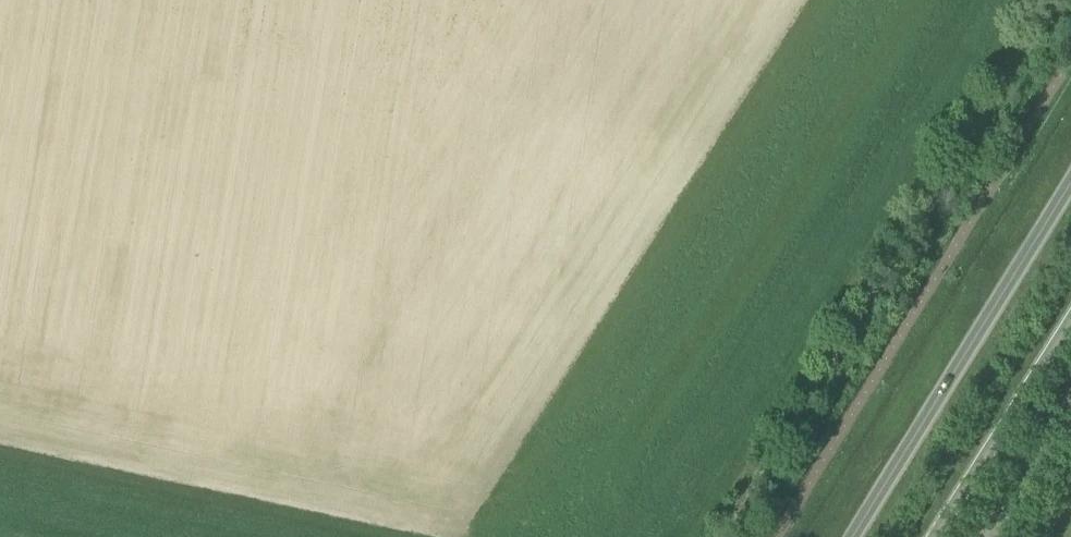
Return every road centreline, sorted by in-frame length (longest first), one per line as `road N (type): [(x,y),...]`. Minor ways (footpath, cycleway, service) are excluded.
road 1 (track): [(709,536),(1039,0)]
road 2 (secondary): [(1070,186),(855,536)]
road 3 (secondary): [(939,536),(1070,324)]
road 4 (unclassified): [(1000,536),(1070,420)]

